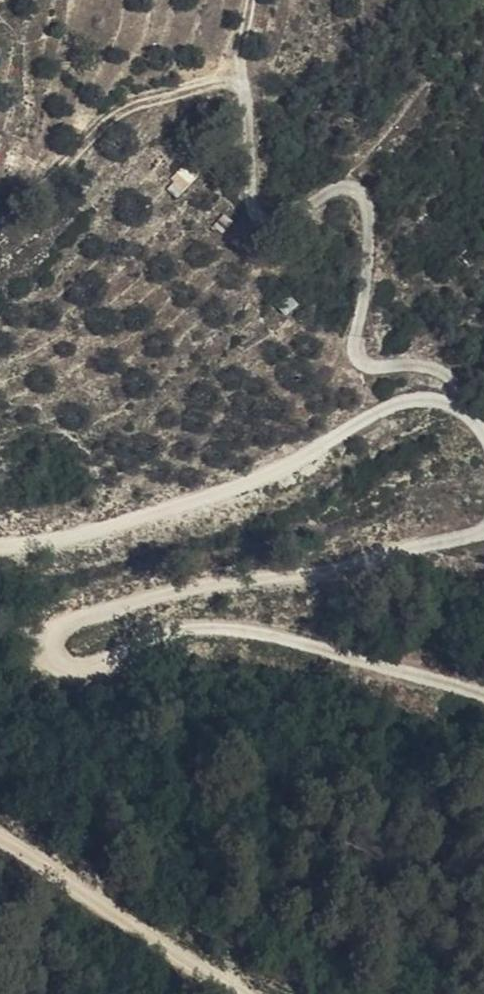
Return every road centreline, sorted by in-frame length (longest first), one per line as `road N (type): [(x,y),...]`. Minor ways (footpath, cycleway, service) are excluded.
road 1 (track): [(483,696),(319,643),(213,624),(91,667),(67,664),(53,645),(63,624),(179,586),(336,569),(474,540),(483,526)]
road 2 (track): [(447,403),(451,379),(416,364),(364,359),(355,326),(365,193),(335,181),(274,222),(253,200),(239,48),(249,0)]
road 3 (track): [(483,440),(472,418),(447,403),(391,404),(284,469),(222,495),(0,549)]
road 4 (track): [(0,836),(240,993)]

